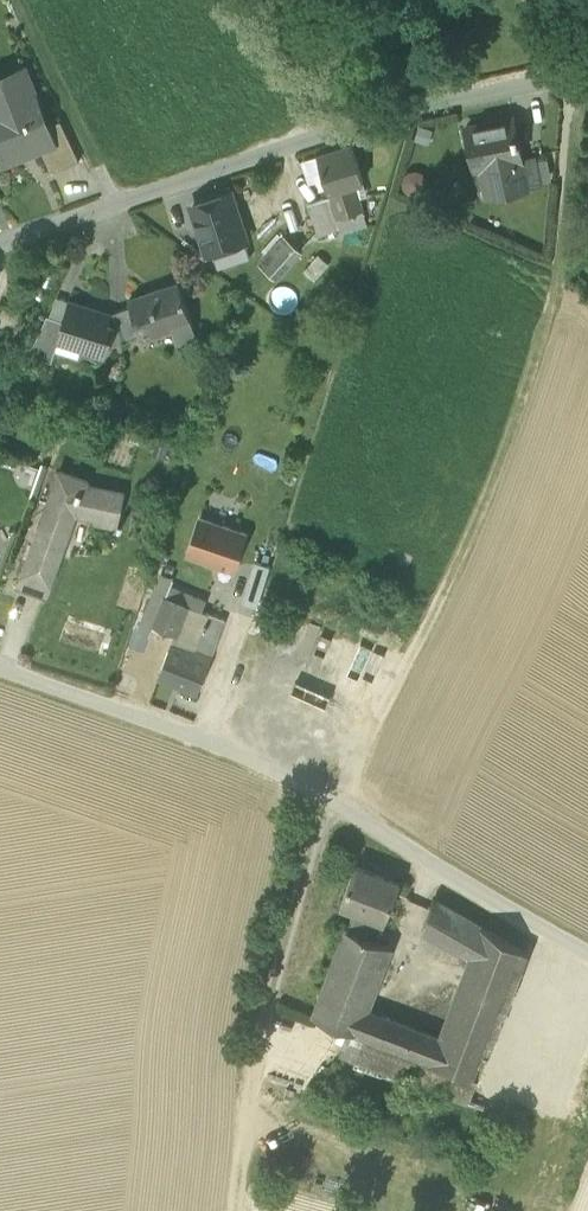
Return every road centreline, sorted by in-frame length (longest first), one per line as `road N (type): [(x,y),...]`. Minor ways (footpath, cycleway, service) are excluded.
road 1 (track): [(582,66),(562,270),(529,394),(294,905),(240,1210)]
road 2 (unclassified): [(587,950),(339,804),(213,741),(0,667)]
road 3 (residential): [(587,64),(401,105),(0,244)]
road 4 (track): [(22,0),(118,203)]

